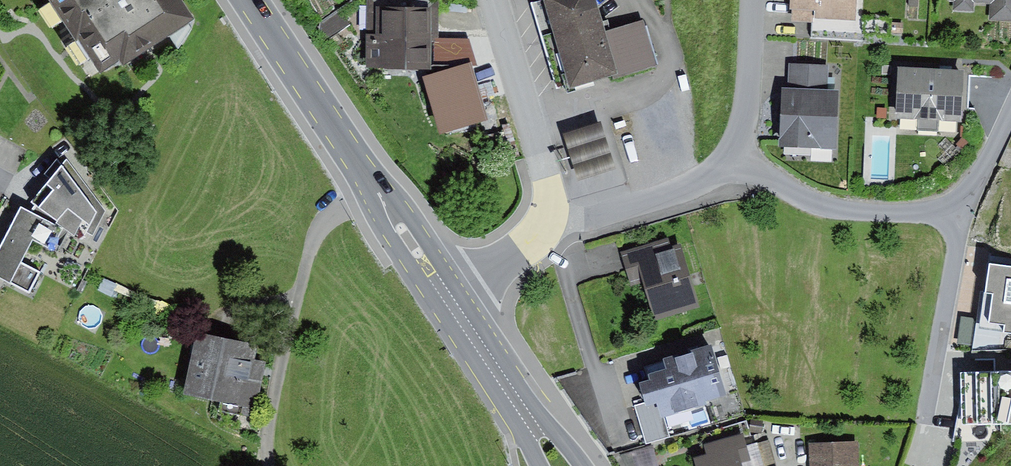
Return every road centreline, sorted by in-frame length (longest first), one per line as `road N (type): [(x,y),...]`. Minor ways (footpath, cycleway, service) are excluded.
road 1 (primary): [(246,0),(451,301)]
road 2 (track): [(271,465),(273,424),(339,137)]
road 3 (residential): [(962,218),(861,211),(799,195),(726,162)]
road 4 (residential): [(545,211),(544,176),(492,0)]
road 5 (primary): [(451,301),(560,465)]
road 6 (residential): [(962,218),(928,410)]
road 7 (residential): [(545,211),(596,216),(726,162)]
road 8 (residential): [(726,162),(745,88),(751,0)]
road 9 (residential): [(451,301),(535,235),(545,211)]

